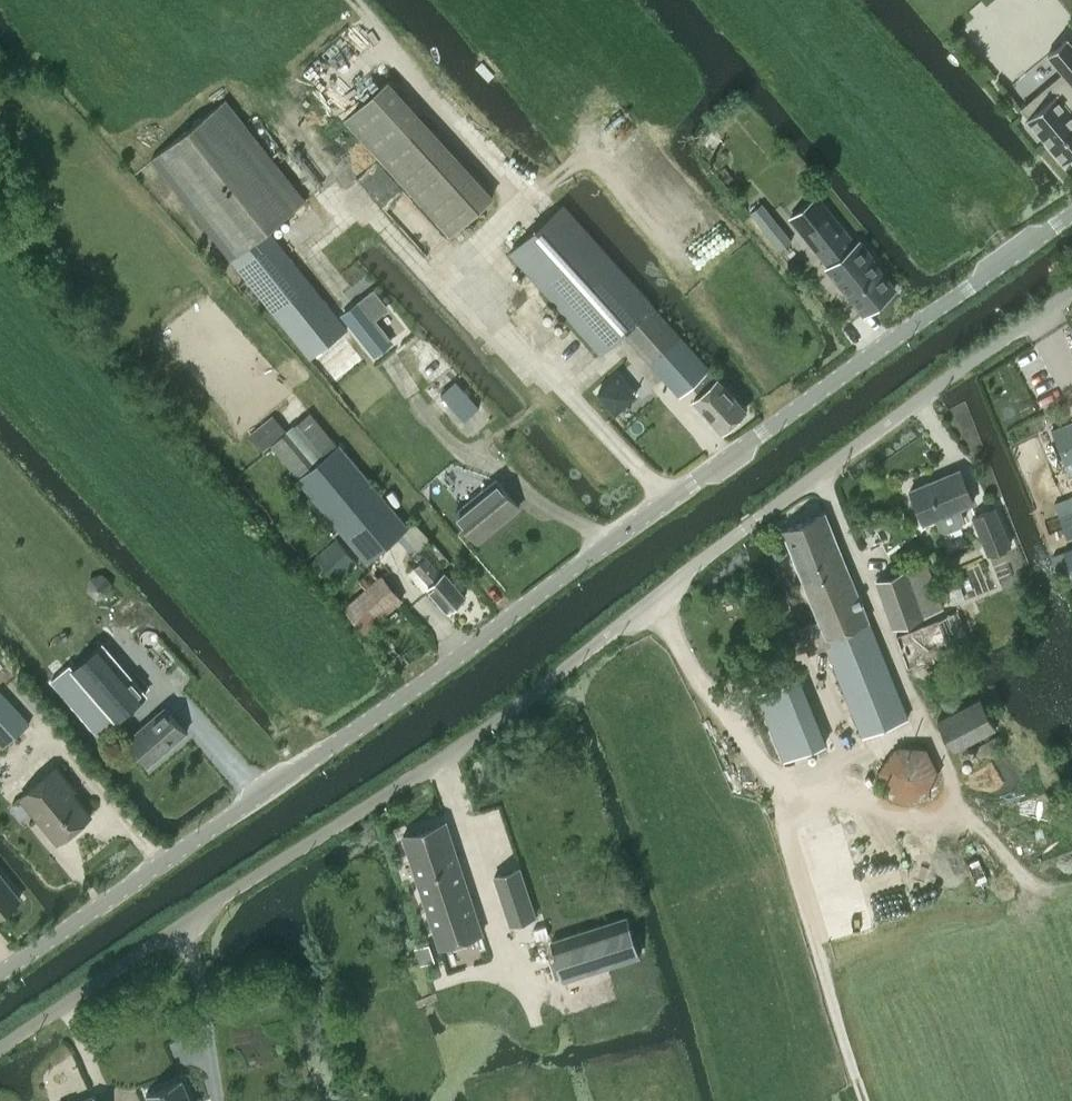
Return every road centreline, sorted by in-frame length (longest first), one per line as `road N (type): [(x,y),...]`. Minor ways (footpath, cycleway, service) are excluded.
road 1 (unclassified): [(0,1051),(447,756),(772,503),(1071,291)]
road 2 (tertiary): [(1071,212),(0,973)]
road 3 (track): [(534,202),(354,0)]

